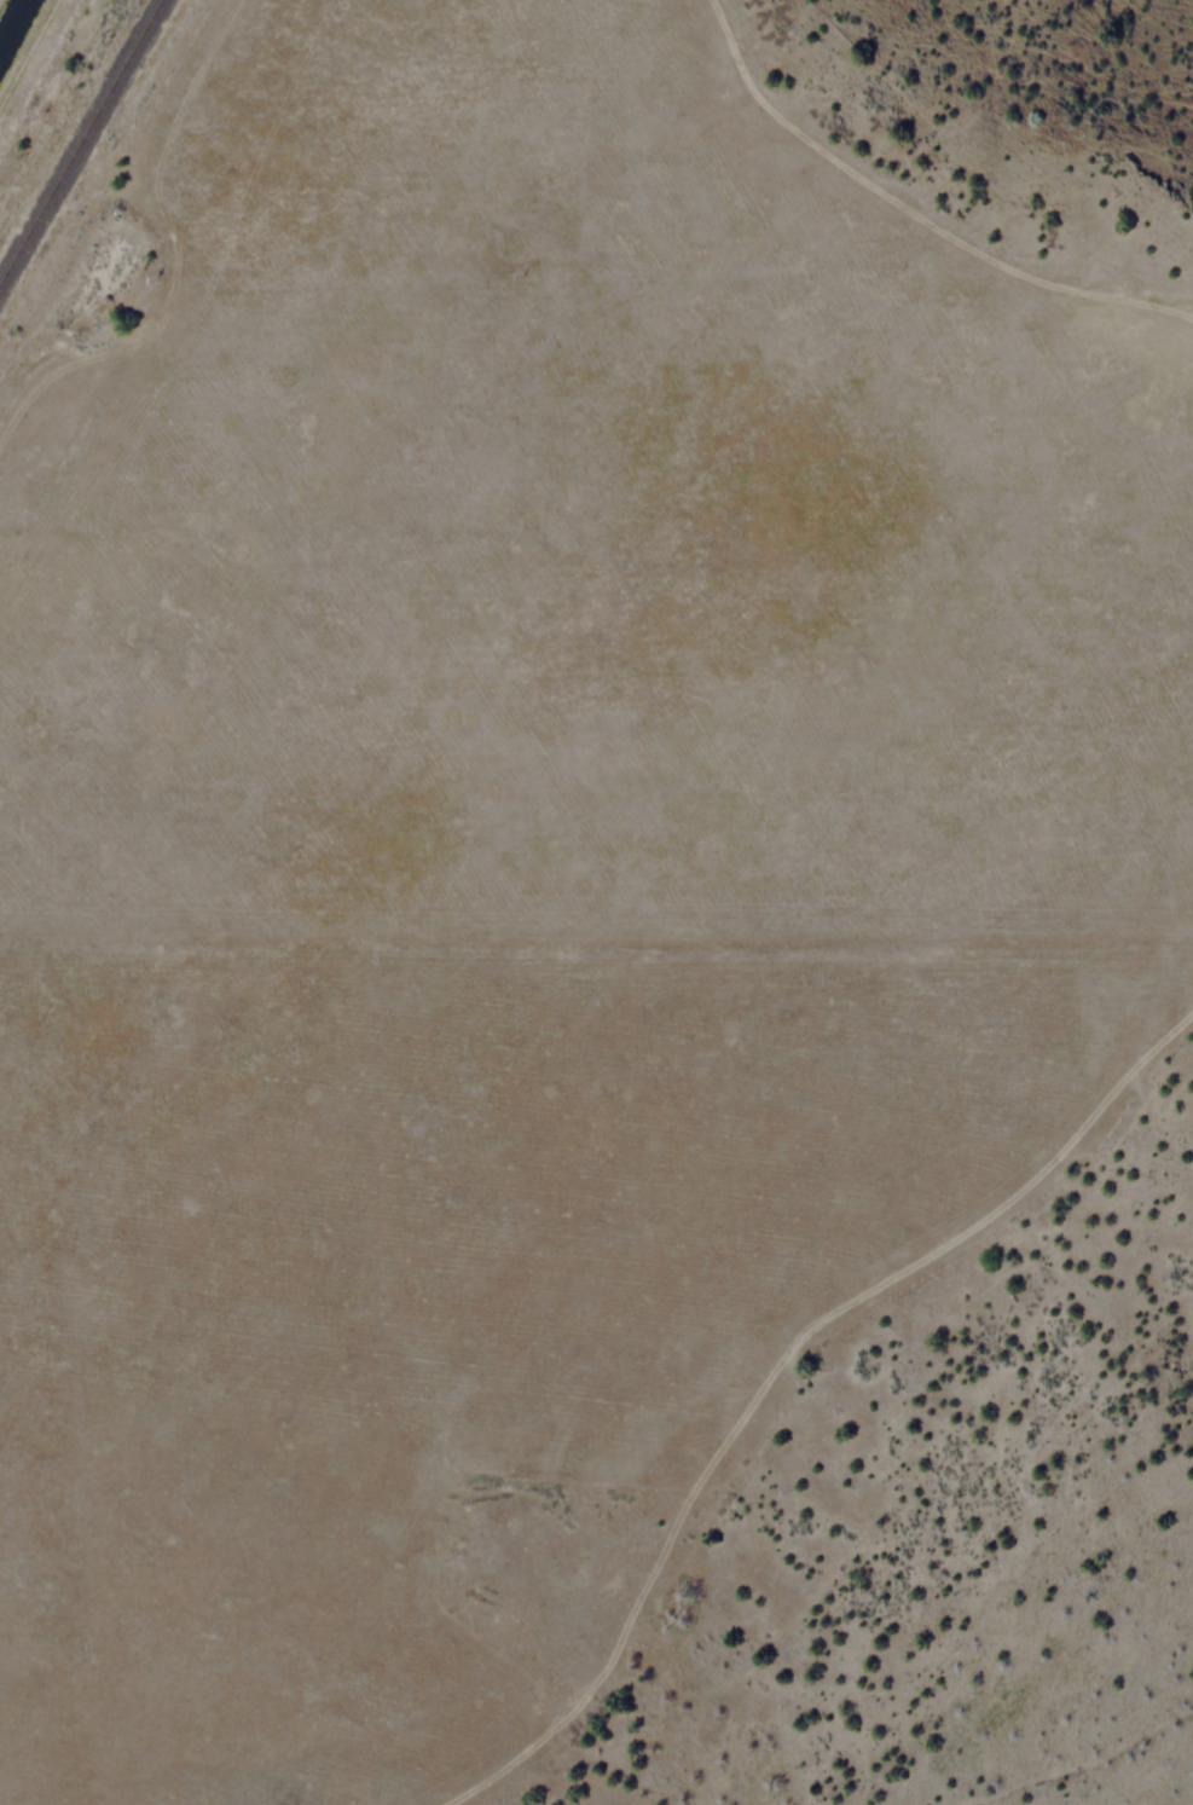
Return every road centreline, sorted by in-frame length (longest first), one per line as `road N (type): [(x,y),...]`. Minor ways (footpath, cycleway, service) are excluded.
road 1 (track): [(57,0),(0,107)]

